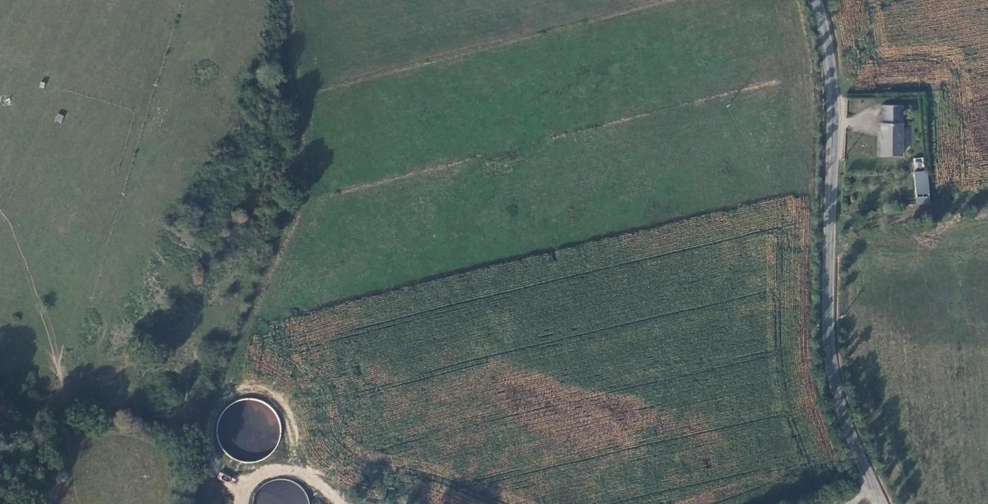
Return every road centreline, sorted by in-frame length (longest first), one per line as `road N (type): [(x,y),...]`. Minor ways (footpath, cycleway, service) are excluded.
road 1 (unclassified): [(821,0),(837,113),(832,336),(879,503)]

